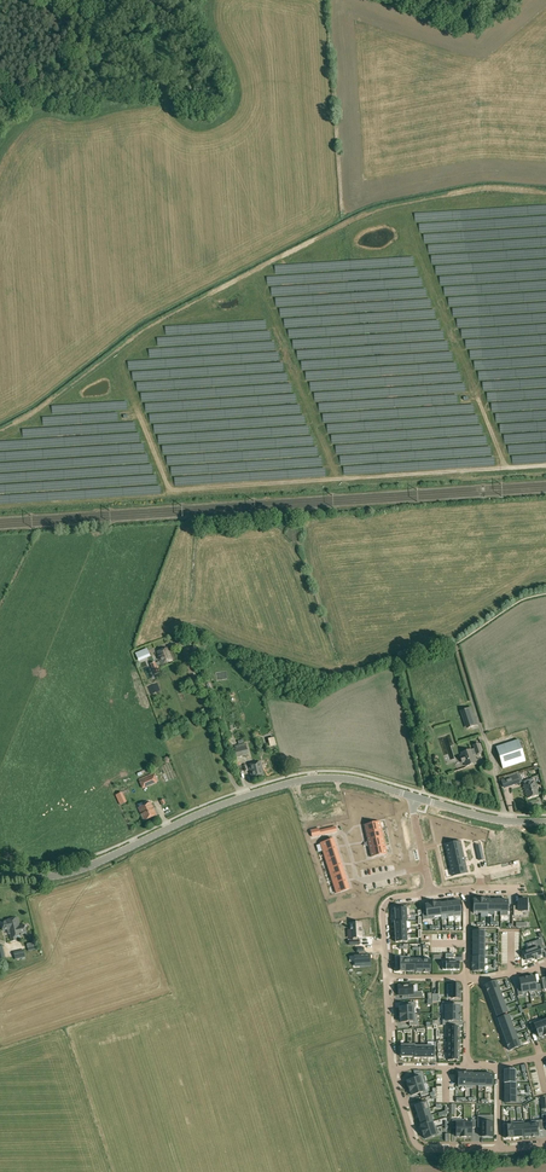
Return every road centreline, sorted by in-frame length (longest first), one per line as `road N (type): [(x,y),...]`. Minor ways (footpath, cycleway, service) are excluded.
road 1 (tertiary): [(414,797),(354,780),(303,780),(207,811),(70,873),(0,877)]
road 2 (residential): [(393,1068),(418,1145),(500,1149)]
road 3 (track): [(160,95),(162,81),(48,0)]
road 4 (tertiary): [(545,821),(497,820),(414,797)]
road 5 (residential): [(430,892),(384,906),(386,977)]
road 6 (residential): [(425,867),(355,877),(339,832)]

